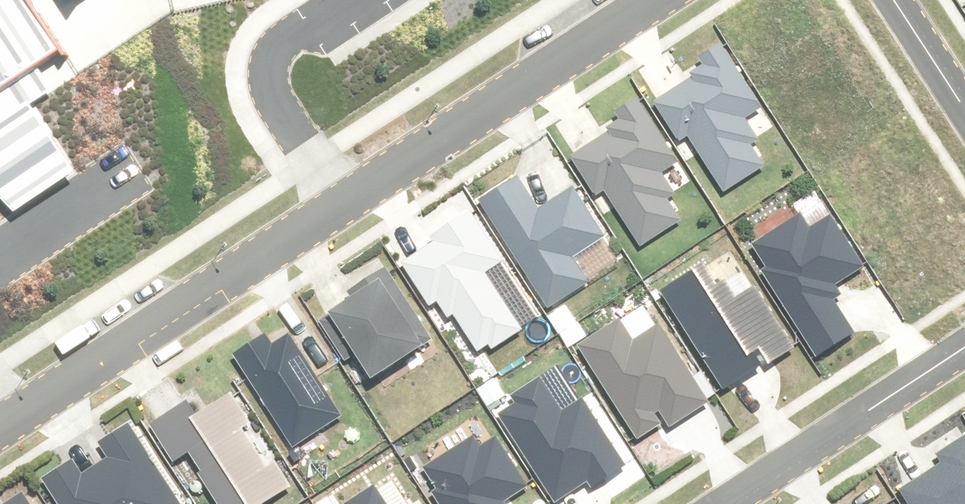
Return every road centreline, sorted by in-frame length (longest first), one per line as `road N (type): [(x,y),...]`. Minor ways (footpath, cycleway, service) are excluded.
road 1 (tertiary): [(0,426),(651,0)]
road 2 (residential): [(724,503),(964,347)]
road 3 (residential): [(893,0),(964,110)]

